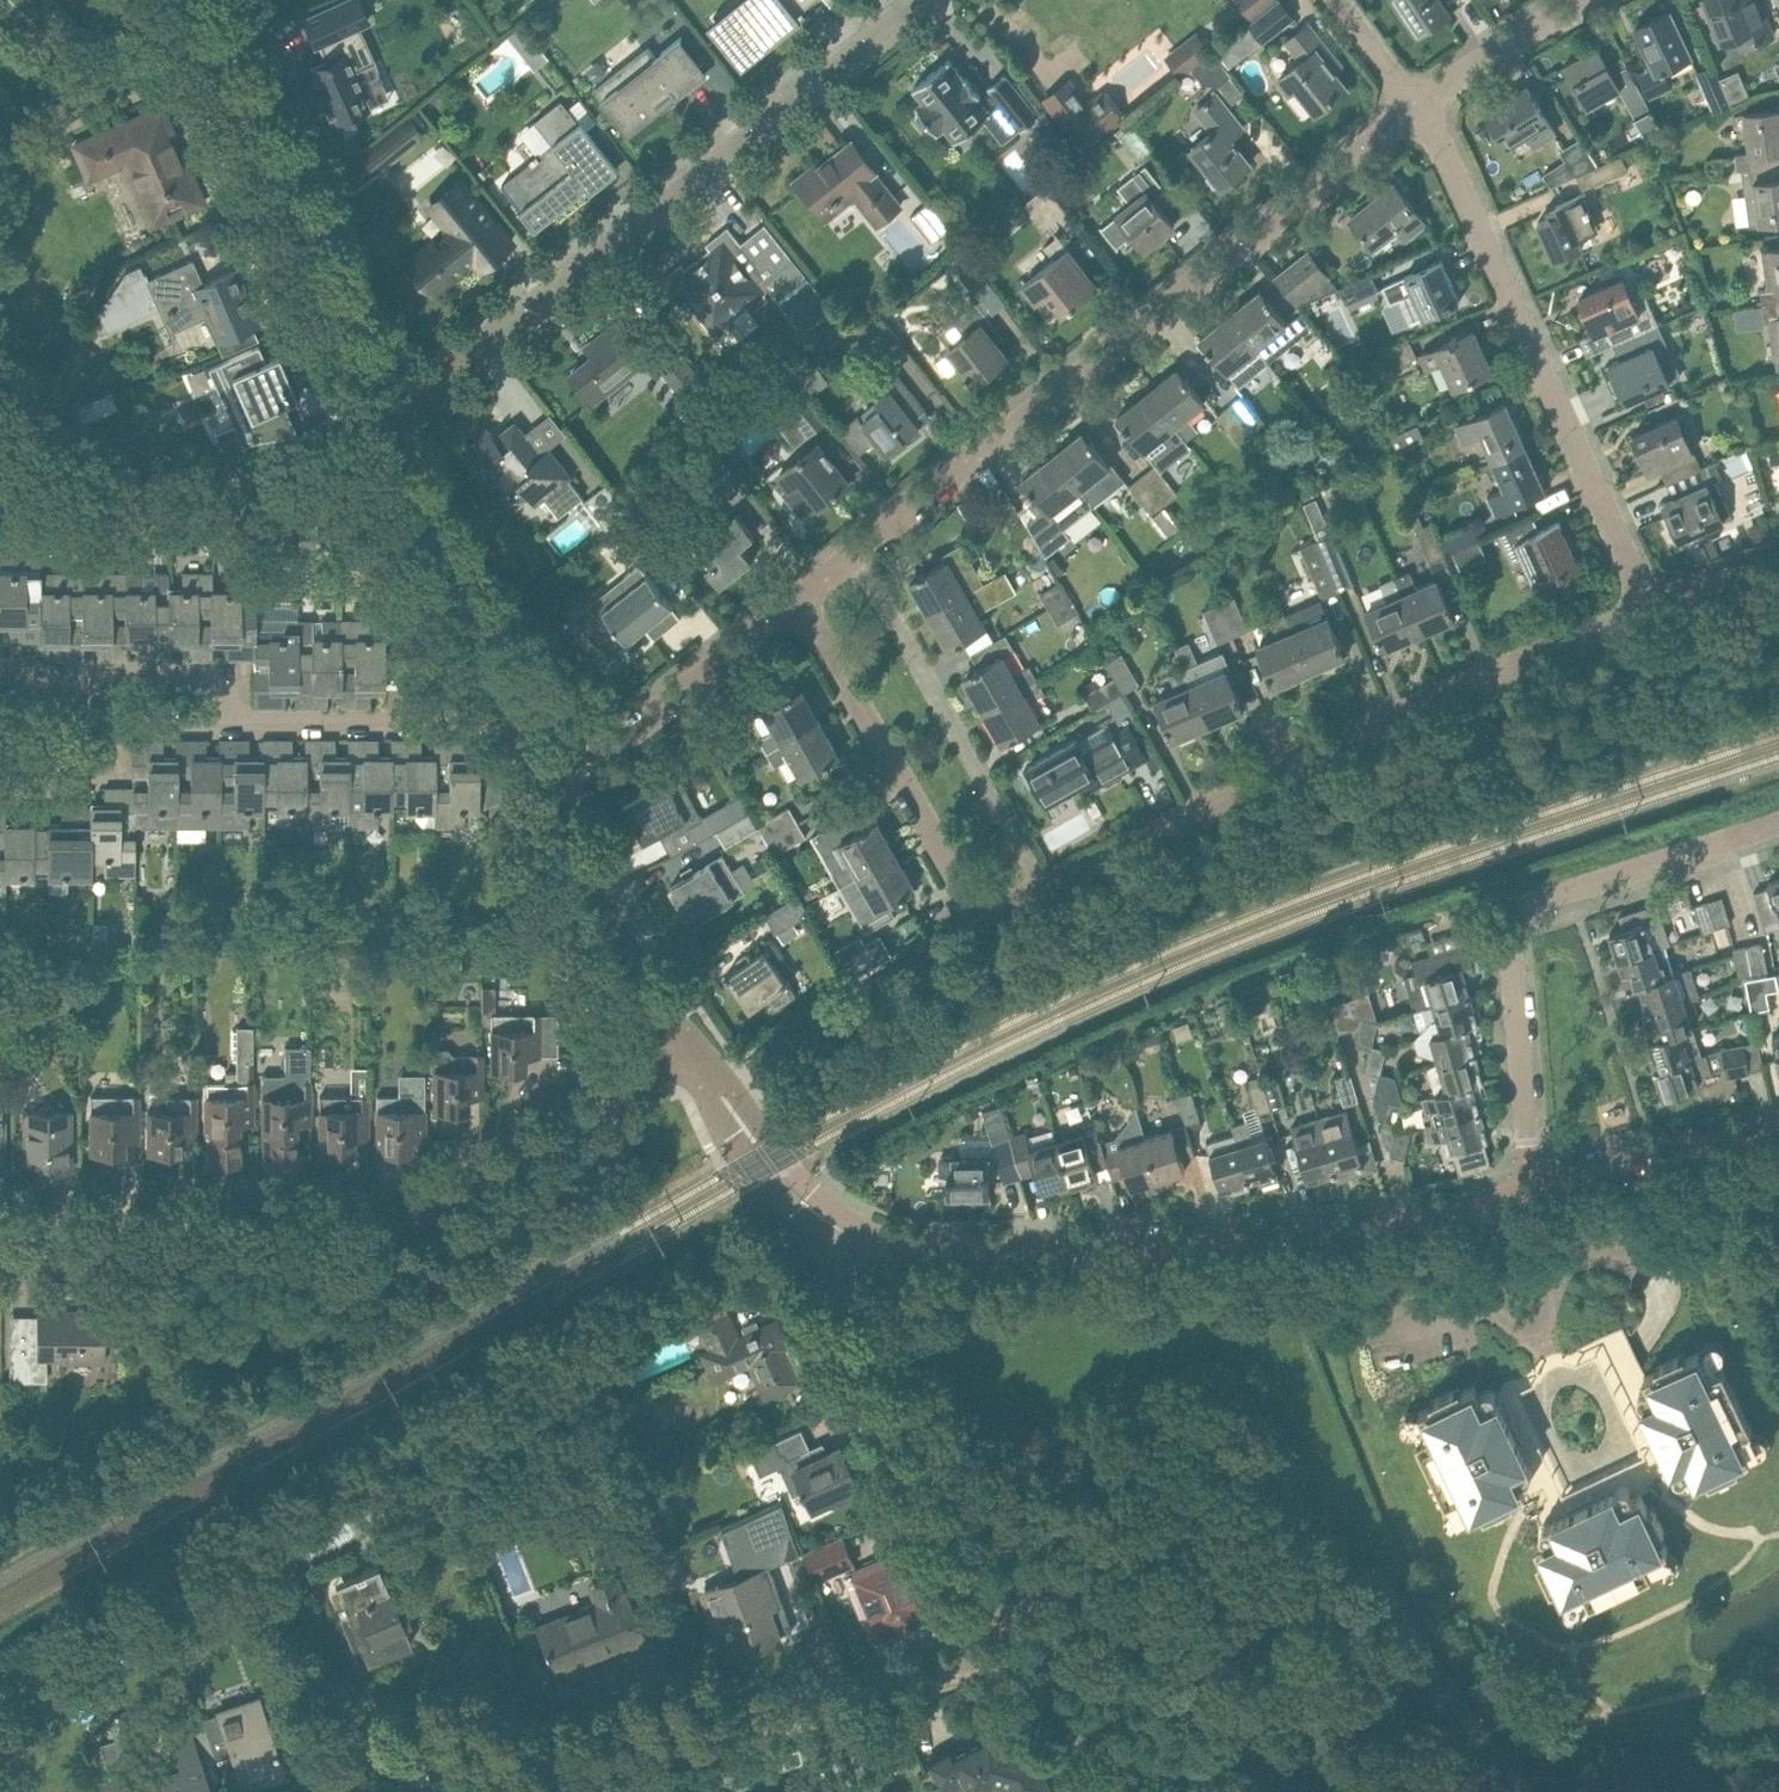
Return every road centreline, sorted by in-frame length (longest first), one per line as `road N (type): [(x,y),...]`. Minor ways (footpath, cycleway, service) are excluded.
road 1 (residential): [(0,1253),(338,1253),(369,1246),(690,1049)]
road 2 (residential): [(858,553),(1415,105)]
road 3 (unclassified): [(833,1226),(934,1253),(1165,1247),(1365,1225),(1530,1188)]
road 4 (residential): [(381,419),(471,360),(922,0)]
road 5 (residential): [(1045,890),(1498,671),(1649,612)]
road 6 (residential): [(424,1791),(1029,1621)]
road 7 (residential): [(1649,612),(1415,105)]
road 8 (residential): [(1530,1188),(1511,929),(1525,913),(1778,827)]
road 9 (unclassified): [(381,419),(250,128),(182,0)]
road 10 (unclassified): [(1029,1621),(922,1484),(865,1391),(828,1284),(833,1226)]
road 11 (residential): [(797,600),(969,895),(986,905),(1045,890)]
road 12 (residential): [(1045,890),(858,553)]
road 13 (unclassified): [(516,726),(381,419)]
road 14 (residential): [(547,794),(797,600)]
road 15 (unclassified): [(690,1049),(592,889),(547,794)]
road 16 (residential): [(516,726),(229,724)]
road 17 (residential): [(0,789),(66,790),(112,770),(115,742),(127,724),(229,724)]
road 18 (residential): [(229,724),(227,694),(191,676),(0,674)]
road 19 (unclassified): [(1530,1188),(1778,1131)]
road 20 (unclassified): [(833,1226),(774,1168),(690,1049)]
road 21 (unclassified): [(1165,1791),(1029,1621)]
road 22 (residential): [(1415,105),(1587,0)]
road 23 (residential): [(1649,612),(1778,564)]
road 24 (residential): [(1415,105),(1337,0)]

